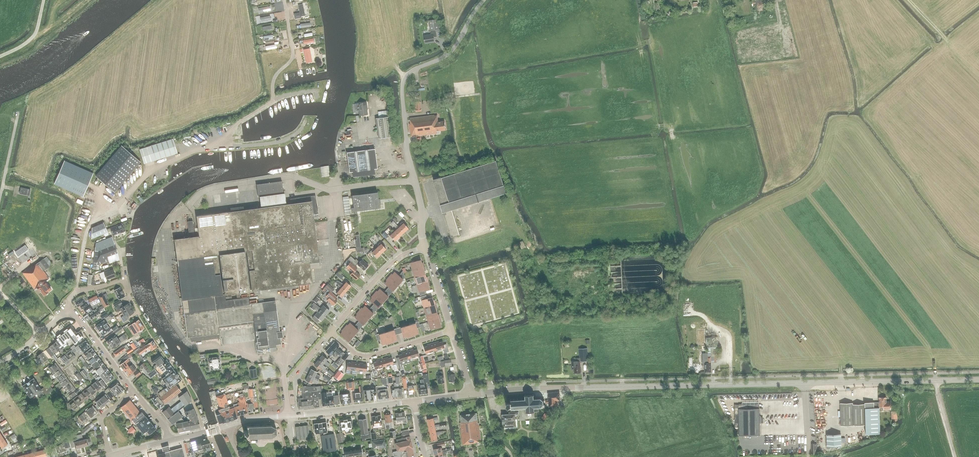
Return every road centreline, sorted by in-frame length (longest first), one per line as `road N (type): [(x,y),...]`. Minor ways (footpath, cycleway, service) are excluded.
road 1 (secondary): [(472,395),(978,379)]
road 2 (unclassified): [(186,206),(216,186),(291,176),(329,190),(415,180)]
road 3 (unclassified): [(415,180),(403,82),(450,52),(484,0)]
road 4 (residential): [(452,330),(367,356),(330,332)]
road 5 (residential): [(330,332),(400,255),(425,246)]
road 6 (secondary): [(289,415),(414,401)]

